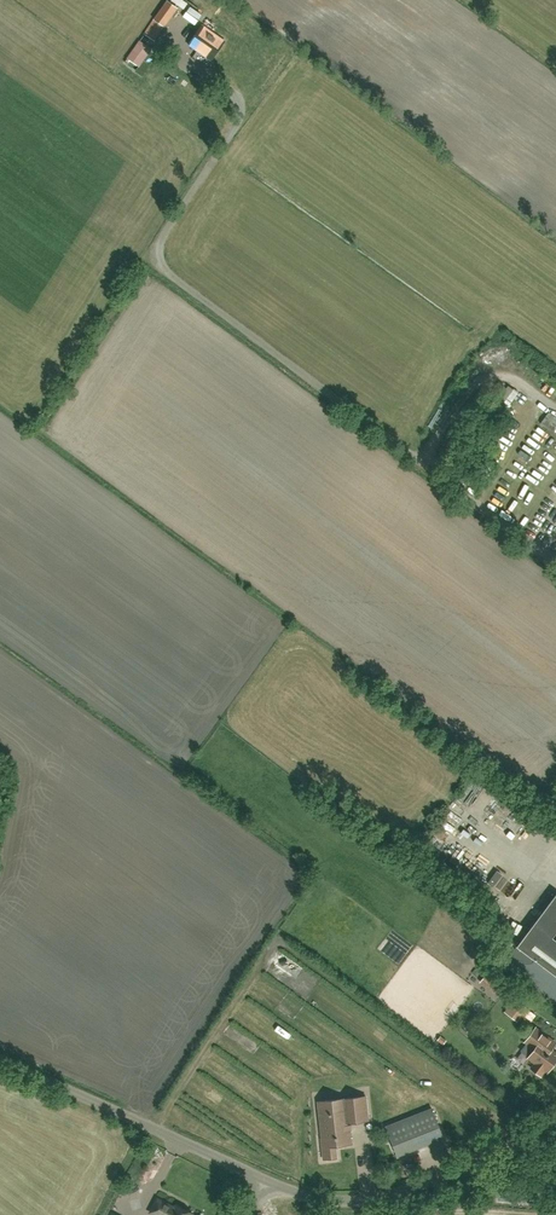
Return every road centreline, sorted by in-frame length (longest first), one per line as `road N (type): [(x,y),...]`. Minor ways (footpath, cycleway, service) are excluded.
road 1 (unclassified): [(262,1179),(315,1199),(369,1200),(555,1130)]
road 2 (unclassified): [(262,1179),(0,1058)]
road 3 (track): [(390,1195),(421,1209),(536,1214)]

